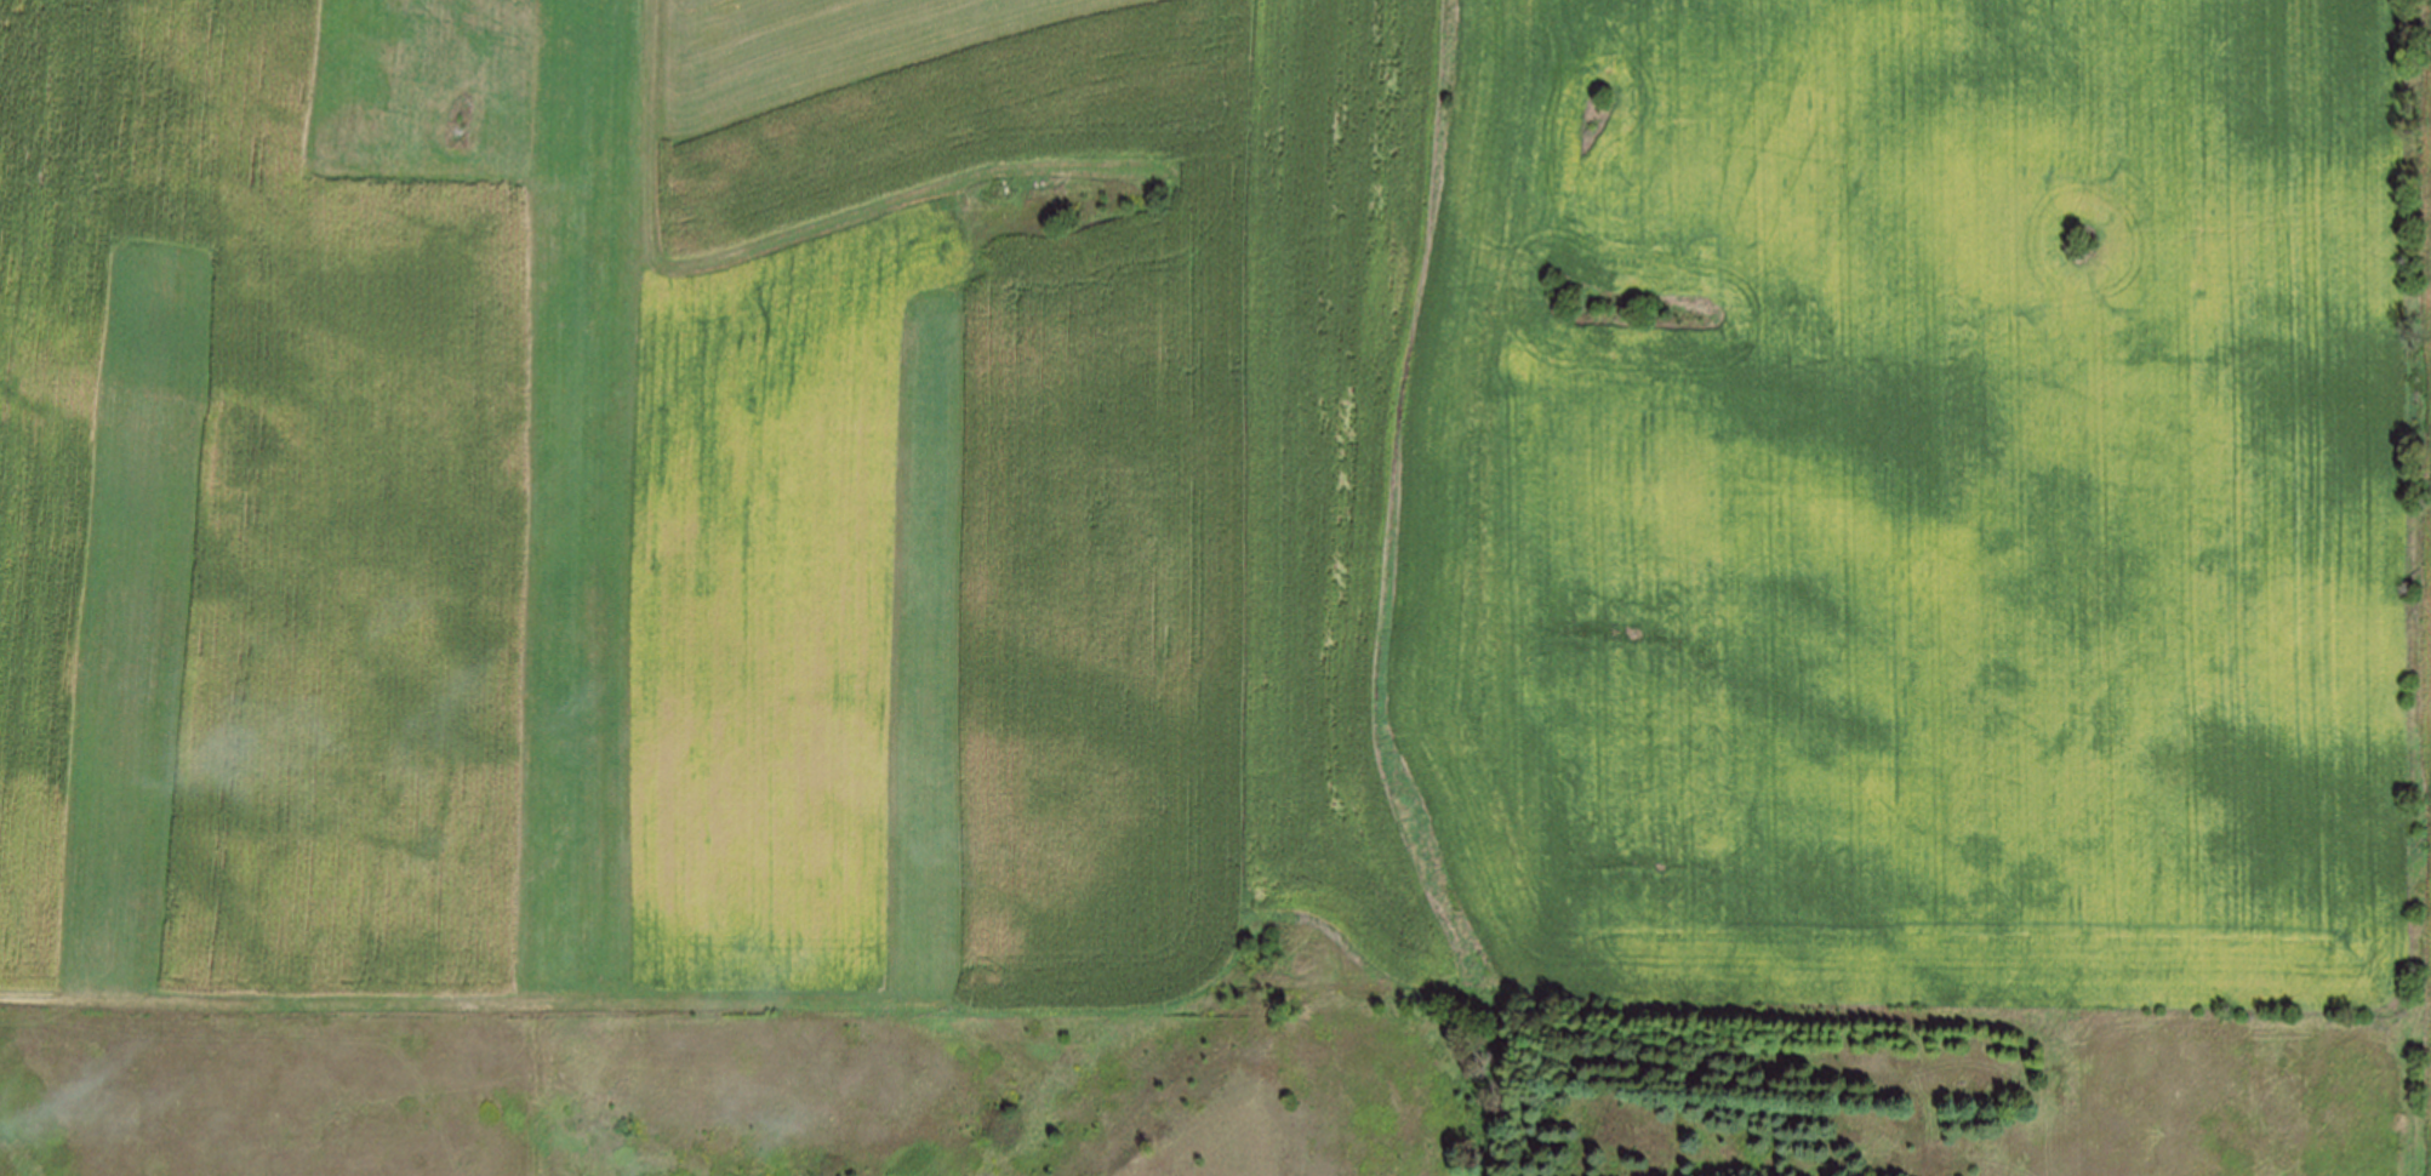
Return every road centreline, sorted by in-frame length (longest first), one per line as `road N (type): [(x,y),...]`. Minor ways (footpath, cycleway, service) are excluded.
road 1 (track): [(655,0),(656,263)]
road 2 (track): [(198,0),(56,104),(0,132)]

